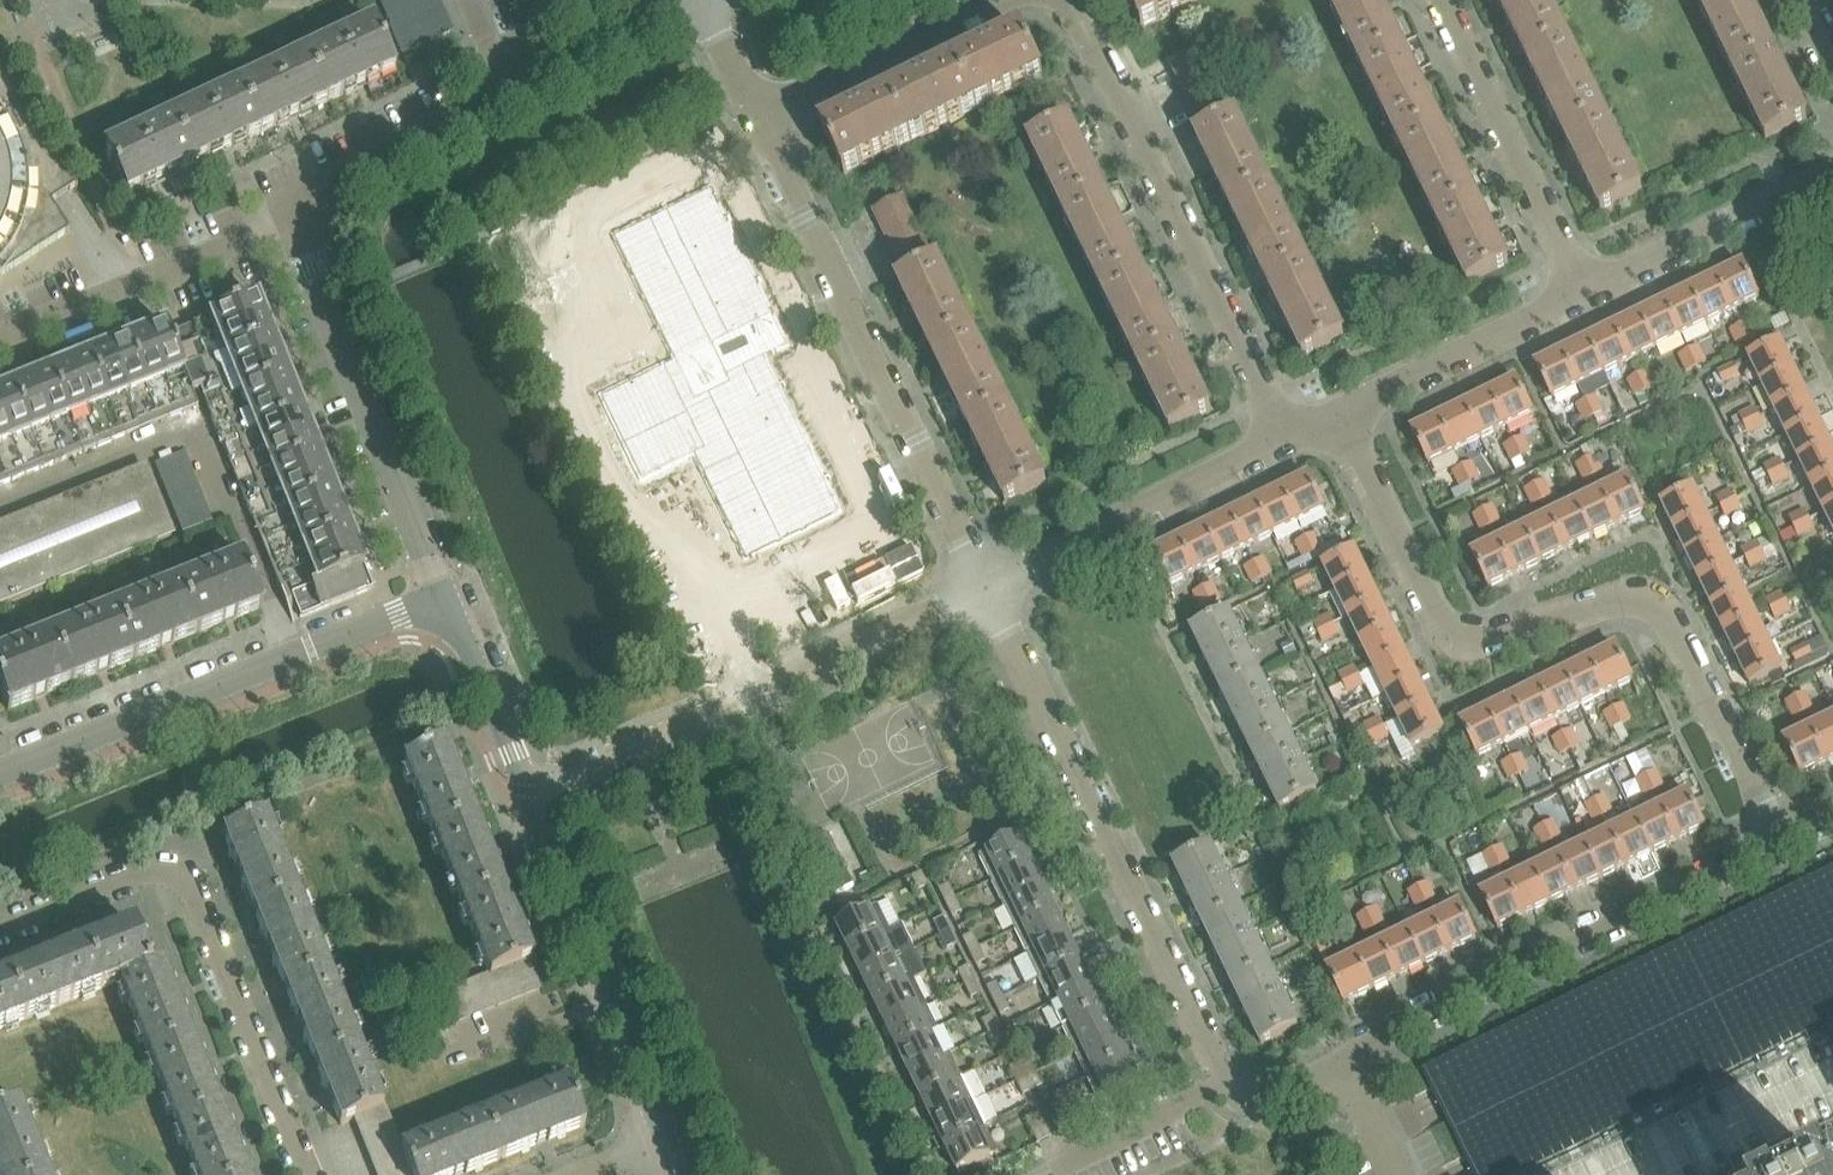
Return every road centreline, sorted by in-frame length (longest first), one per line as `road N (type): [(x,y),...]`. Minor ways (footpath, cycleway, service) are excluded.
road 1 (residential): [(1781,846),(1665,606),(1633,592),(1492,632),(1447,631),(1337,413)]
road 2 (residential): [(987,584),(1220,1079)]
road 3 (residential): [(987,584),(754,115)]
road 4 (residential): [(0,931),(144,874),(168,873),(188,887),(305,1174)]
road 5 (residential): [(526,791),(987,584)]
road 6 (residential): [(1286,438),(1076,0)]
road 7 (residential): [(1352,1057),(1781,846)]
road 8 (tertiary): [(0,773),(434,600)]
road 9 (residential): [(434,600),(286,221)]
road 10 (tertiary): [(666,1141),(619,1005),(526,791)]
road 11 (residential): [(987,584),(1286,438)]
road 12 (residential): [(1587,290),(1448,0)]
road 13 (residential): [(0,340),(286,221)]
road 14 (residential): [(1337,413),(1587,290)]
road 15 (residential): [(1587,290),(1832,170)]
road 16 (residential): [(754,115),(987,0)]
road 17 (residential): [(286,221),(309,190),(507,92)]
road 18 (tertiary): [(526,791),(454,606),(434,600)]
road 19 (residential): [(507,92),(679,0)]
road 20 (residential): [(1063,1167),(1220,1079)]
road 21 (residential): [(1220,1079),(1232,1091),(1272,1098),(1352,1057)]
road 22 (residential): [(1406,1174),(1352,1057)]
road 23 (residential): [(754,115),(696,0)]

